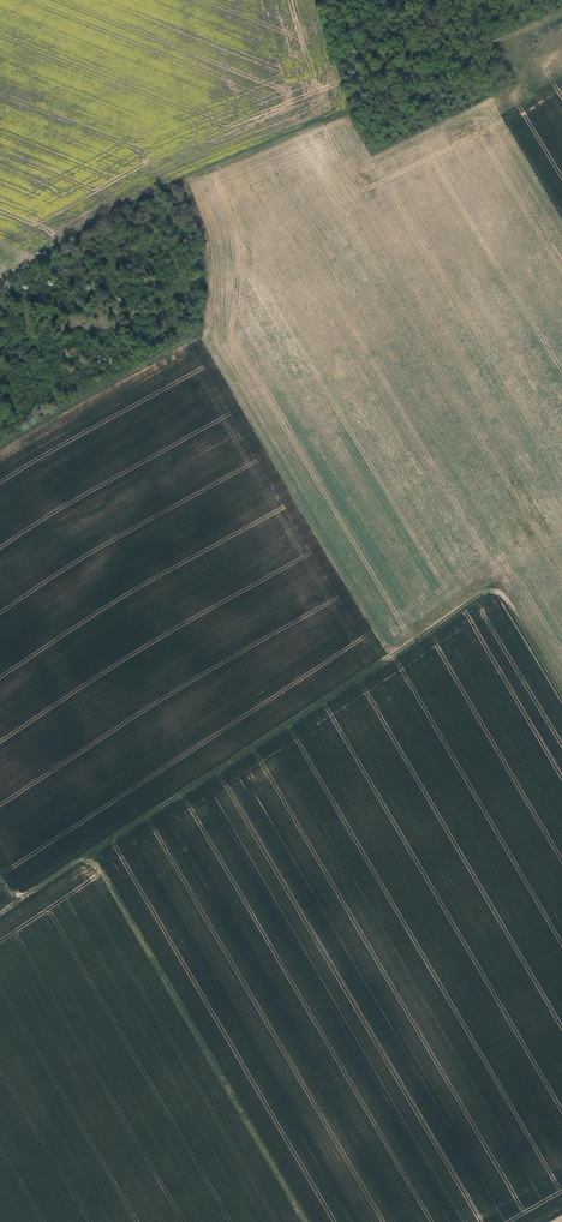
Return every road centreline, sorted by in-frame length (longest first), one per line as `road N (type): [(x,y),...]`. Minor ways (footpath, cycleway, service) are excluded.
road 1 (track): [(561,692),(500,592),(0,911)]
road 2 (track): [(306,1221),(92,854)]

